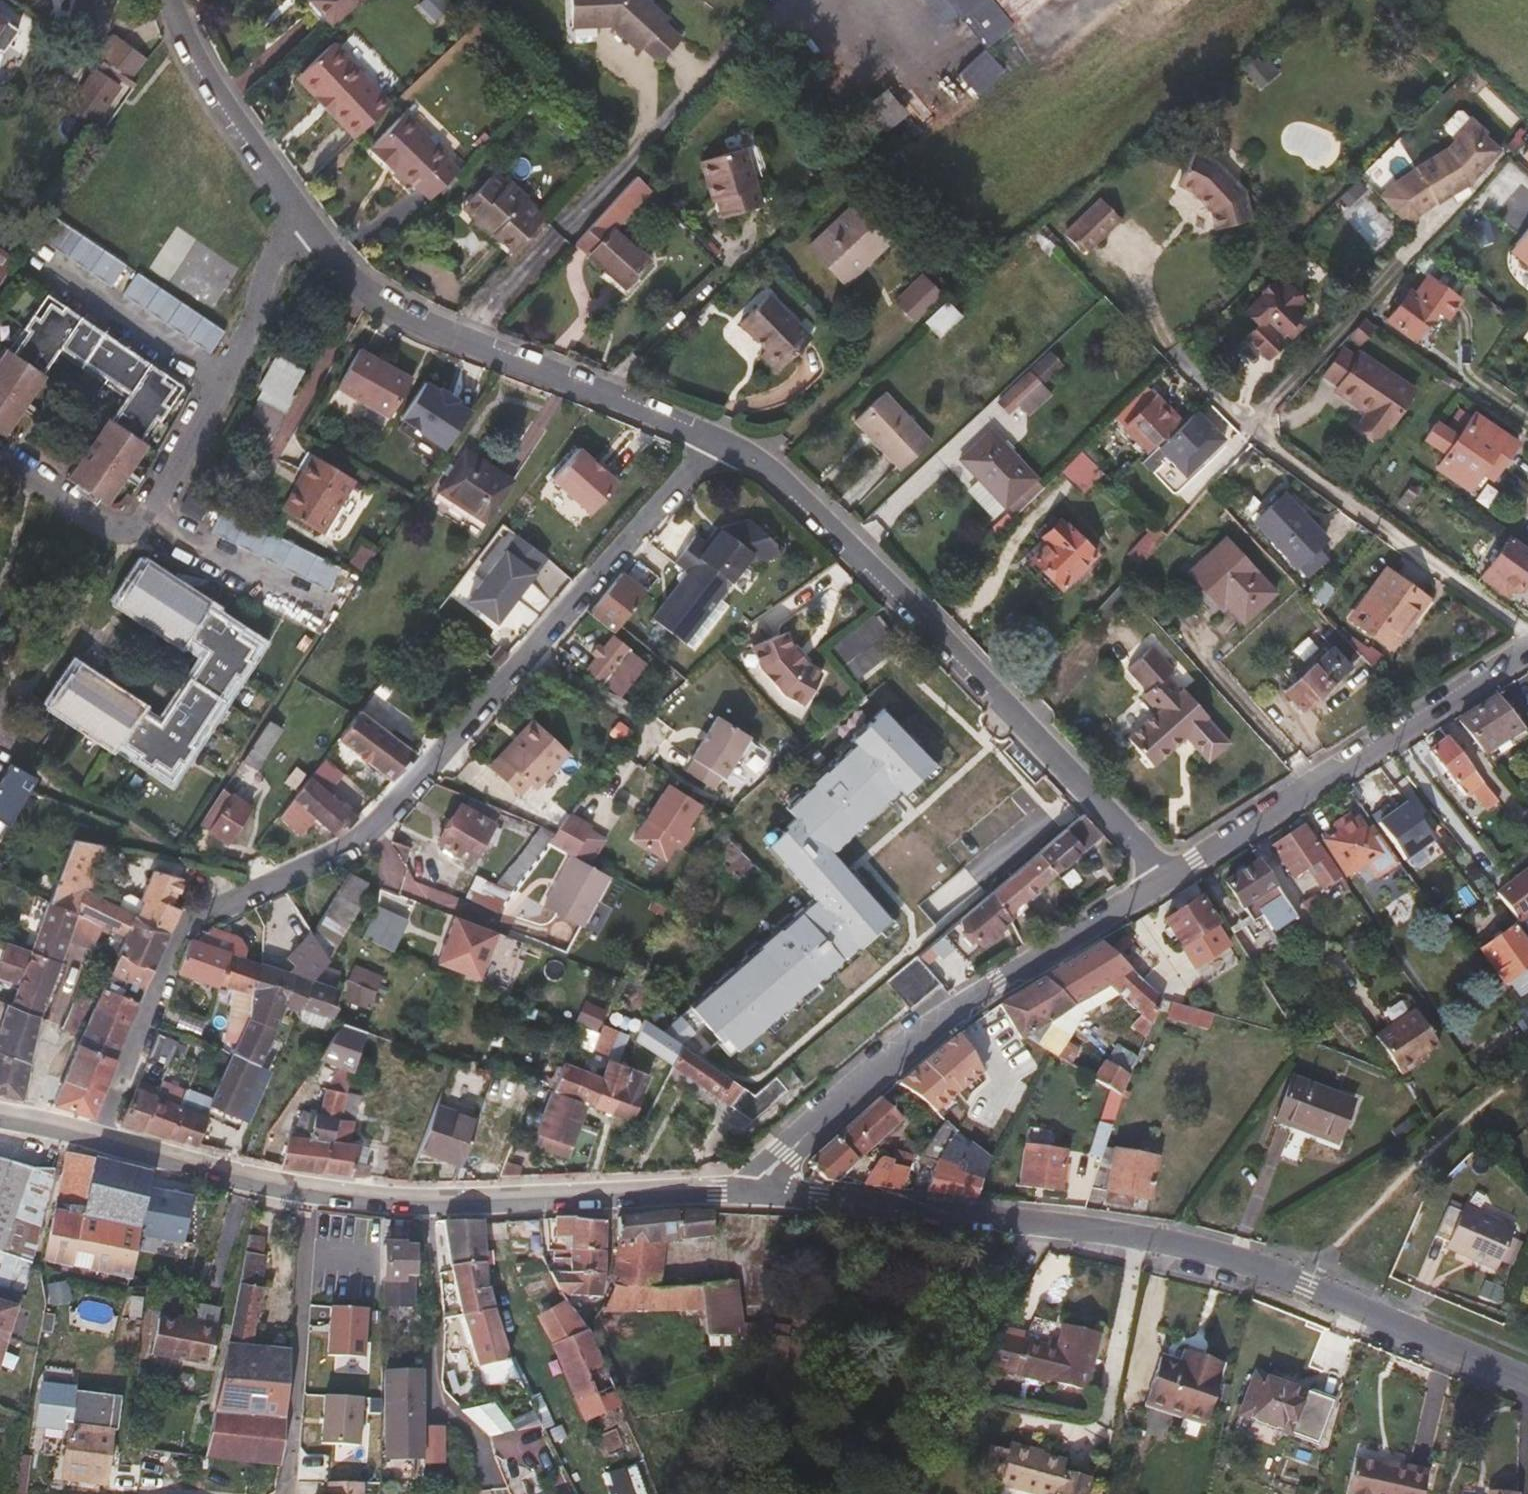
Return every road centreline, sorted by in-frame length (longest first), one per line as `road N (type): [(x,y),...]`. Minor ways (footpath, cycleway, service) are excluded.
road 1 (residential): [(97,1139),(181,927),(361,842),(628,540),(724,447)]
road 2 (tertiary): [(1527,1383),(1270,1269),(1212,1253),(749,1191)]
road 3 (tertiary): [(749,1191),(373,1199),(271,1187),(97,1139)]
road 4 (residential): [(1164,884),(1011,710),(860,556),(766,471),(724,447)]
road 5 (residential): [(749,1191),(929,1032),(1164,884)]
road 6 (residential): [(0,460),(106,531),(128,534),(139,526),(251,334),(279,259),(310,229)]
road 7 (residential): [(724,447),(413,326),(368,298),(310,229)]
road 8 (residential): [(1164,884),(1527,652)]
road 9 (track): [(667,40),(682,83),(644,139),(456,343)]
road 10 (residential): [(310,229),(210,88),(170,0)]

